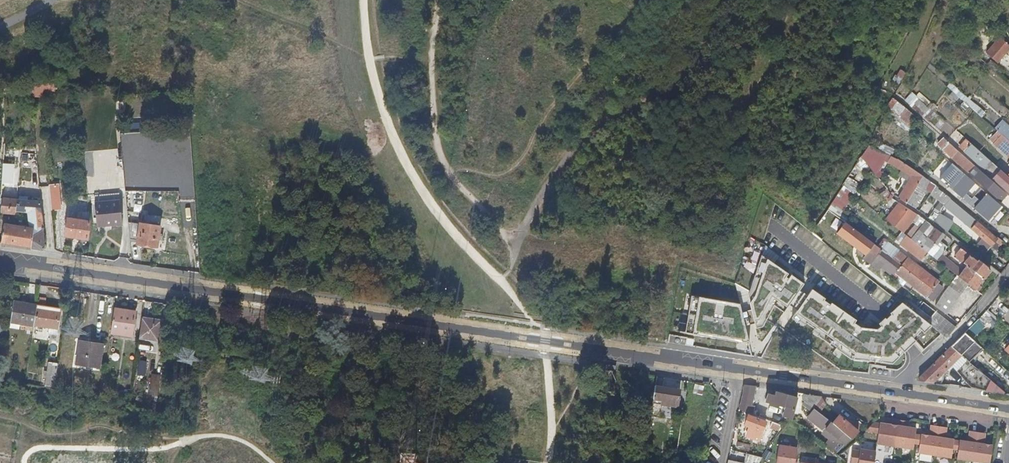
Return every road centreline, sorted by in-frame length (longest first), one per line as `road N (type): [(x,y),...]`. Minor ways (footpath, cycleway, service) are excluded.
road 1 (tertiary): [(0,259),(737,369)]
road 2 (track): [(548,462),(547,328),(534,324),(442,218),(406,162),(374,78),(364,0)]
road 3 (tertiary): [(737,369),(1008,409)]

